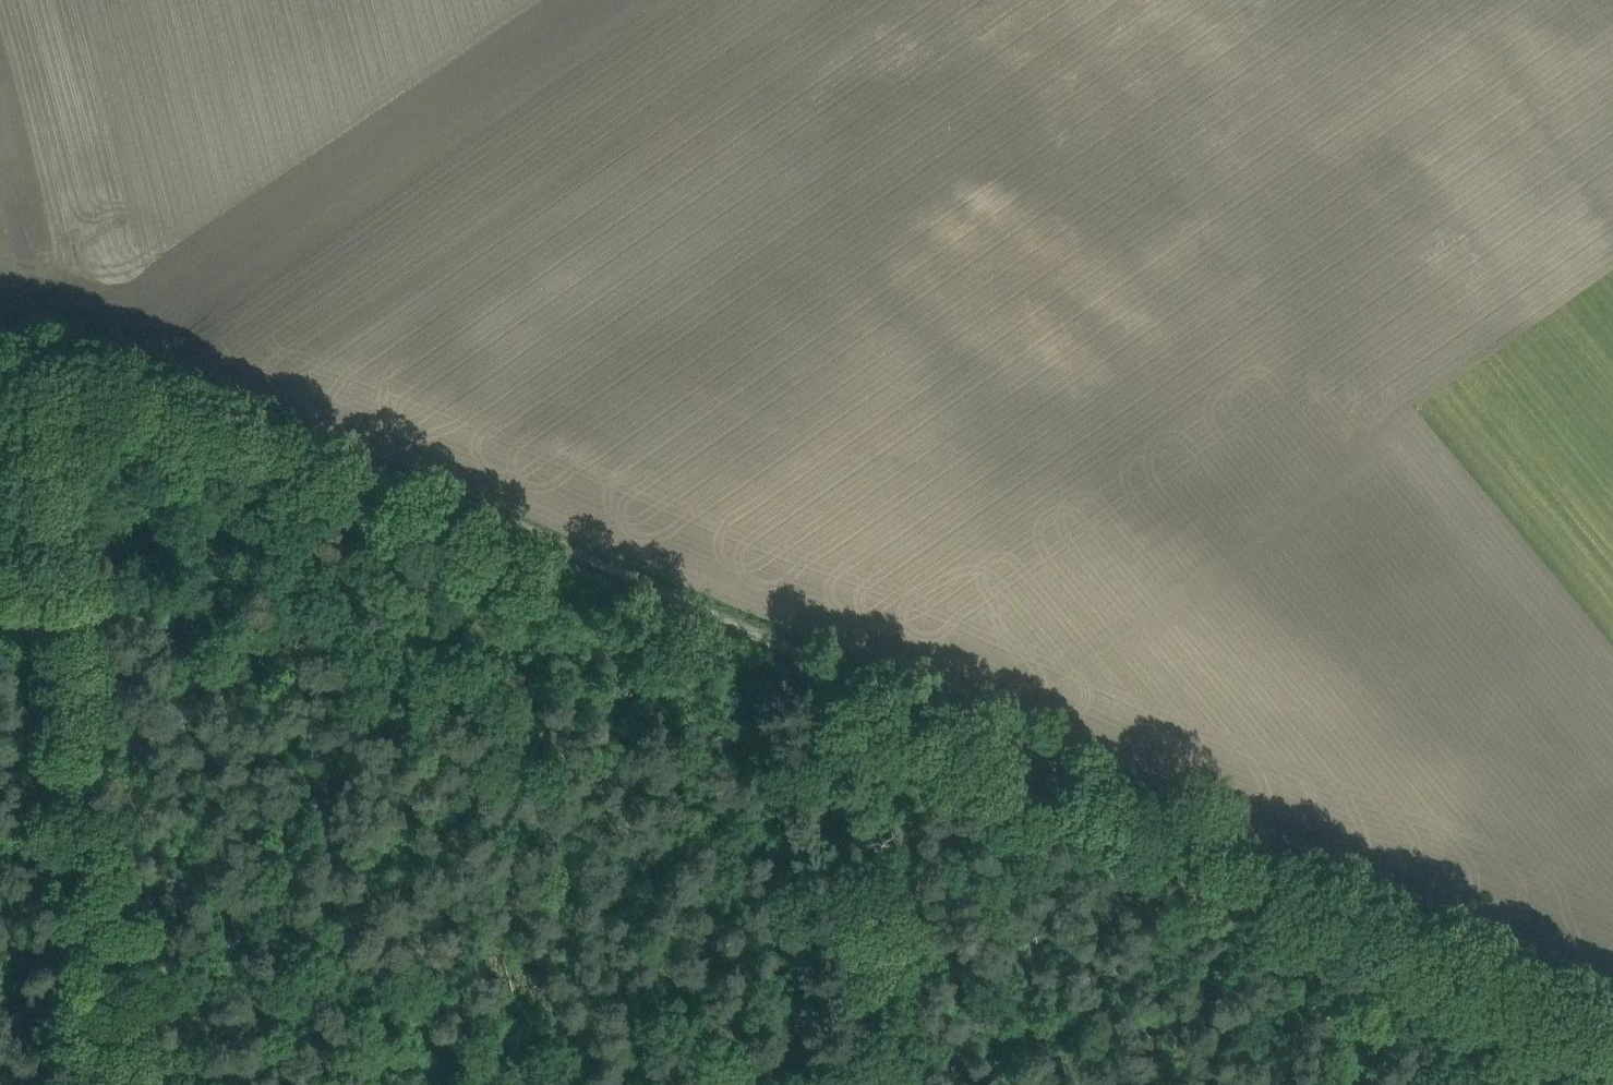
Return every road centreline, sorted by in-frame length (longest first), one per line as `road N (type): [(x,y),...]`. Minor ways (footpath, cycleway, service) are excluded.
road 1 (track): [(0,358),(88,350),(193,391),(1612,1017)]
road 2 (track): [(111,1084),(40,391),(22,352)]
road 3 (track): [(832,673),(883,1084)]

